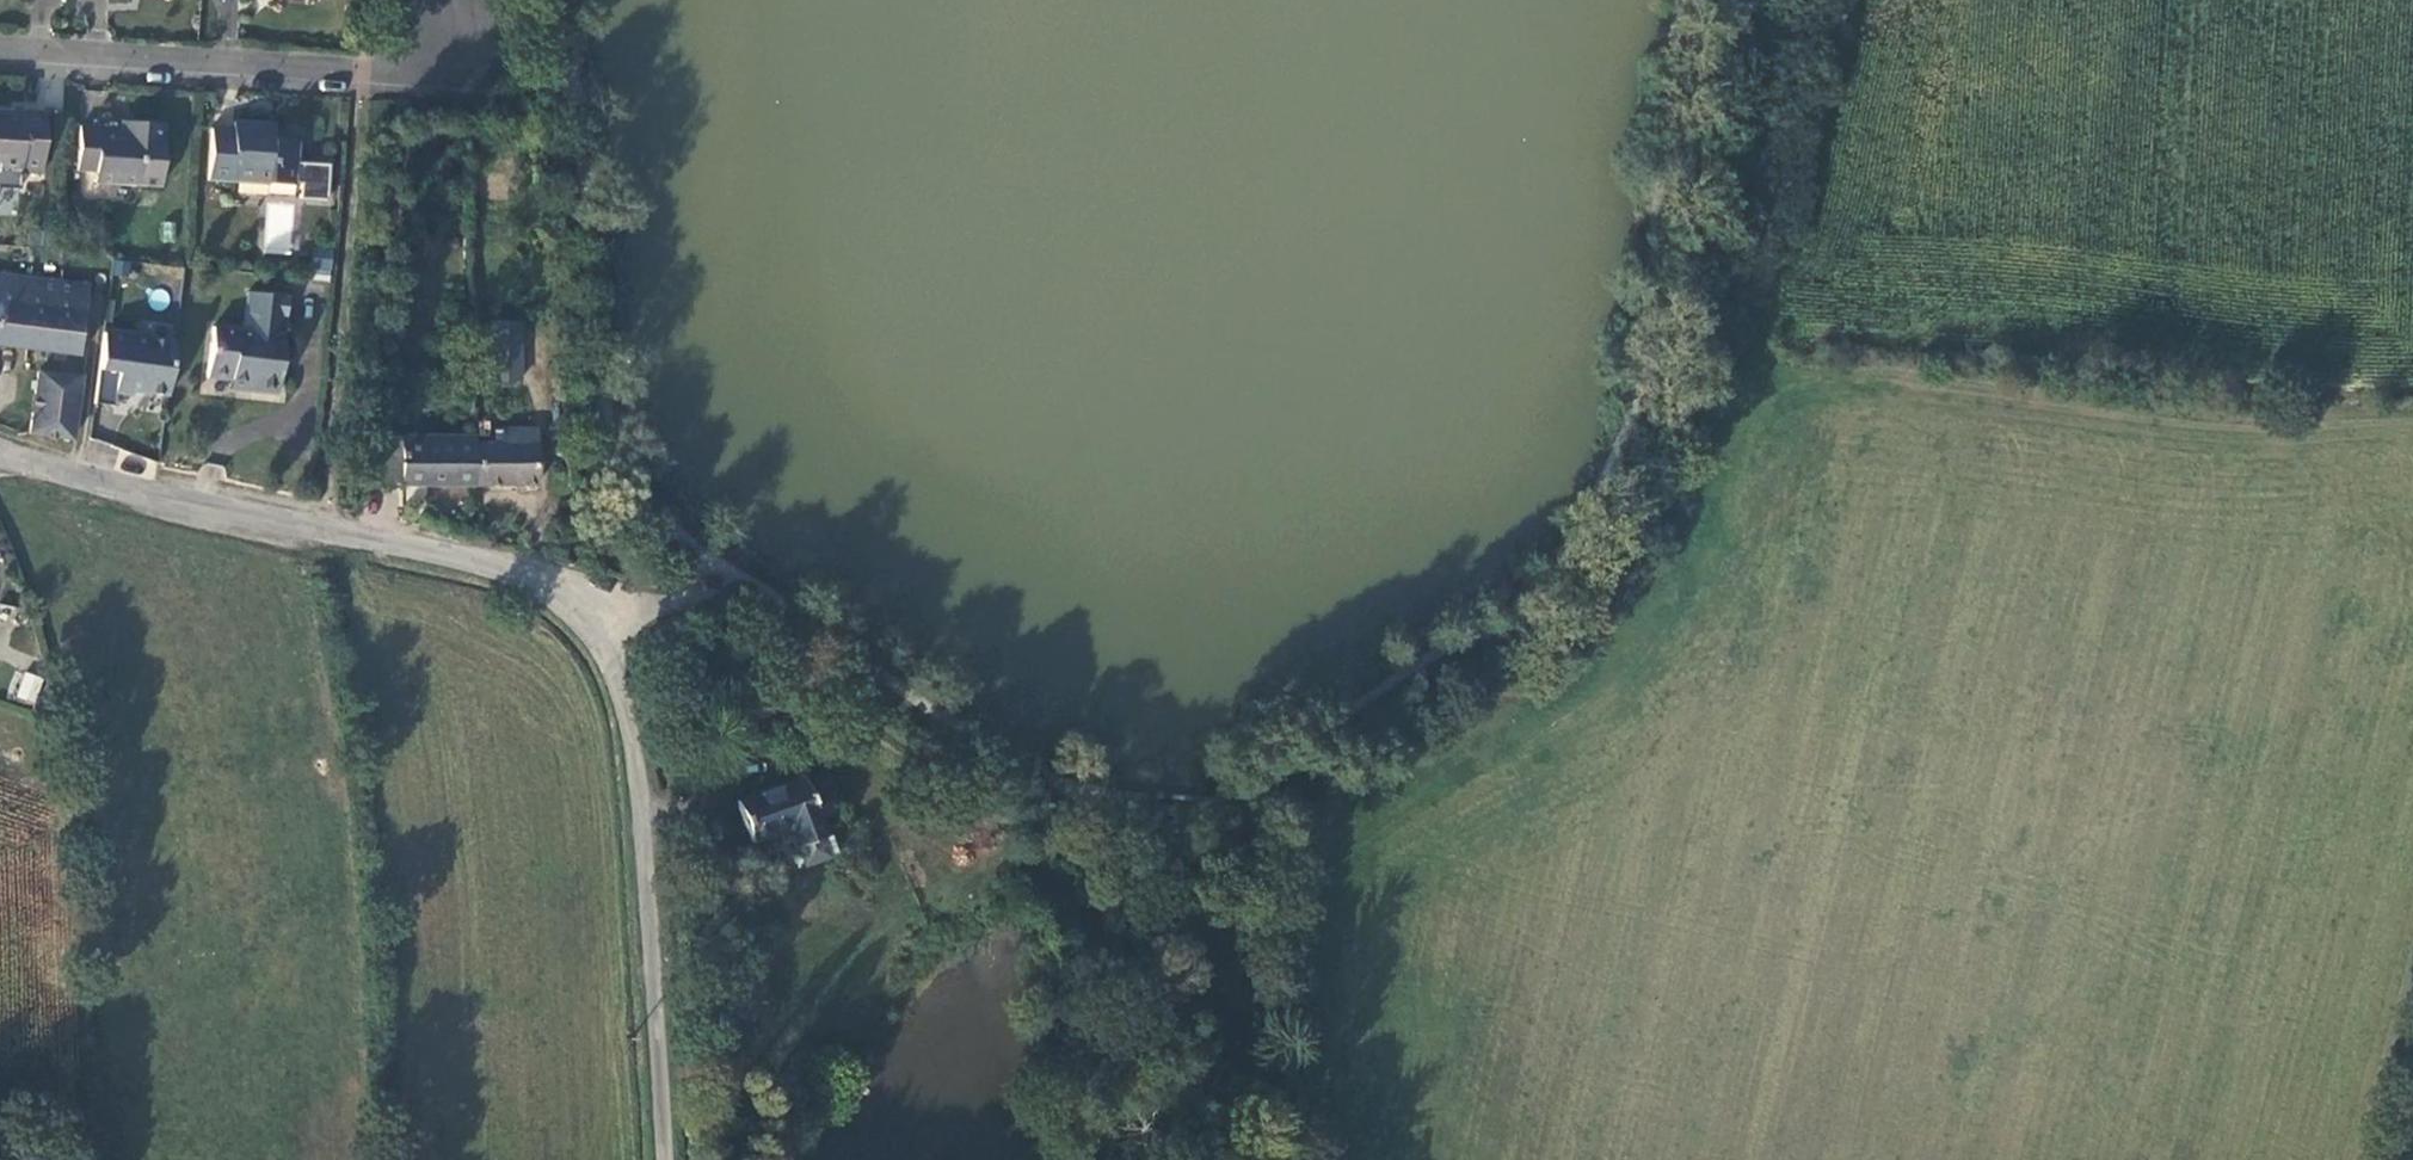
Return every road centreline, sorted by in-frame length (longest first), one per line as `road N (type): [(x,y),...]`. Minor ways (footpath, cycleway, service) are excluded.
road 1 (unclassified): [(666,1159),(632,748),(613,666),(595,630),(571,606),(505,571),(103,486),(0,455)]
road 2 (residential): [(0,49),(421,67)]

